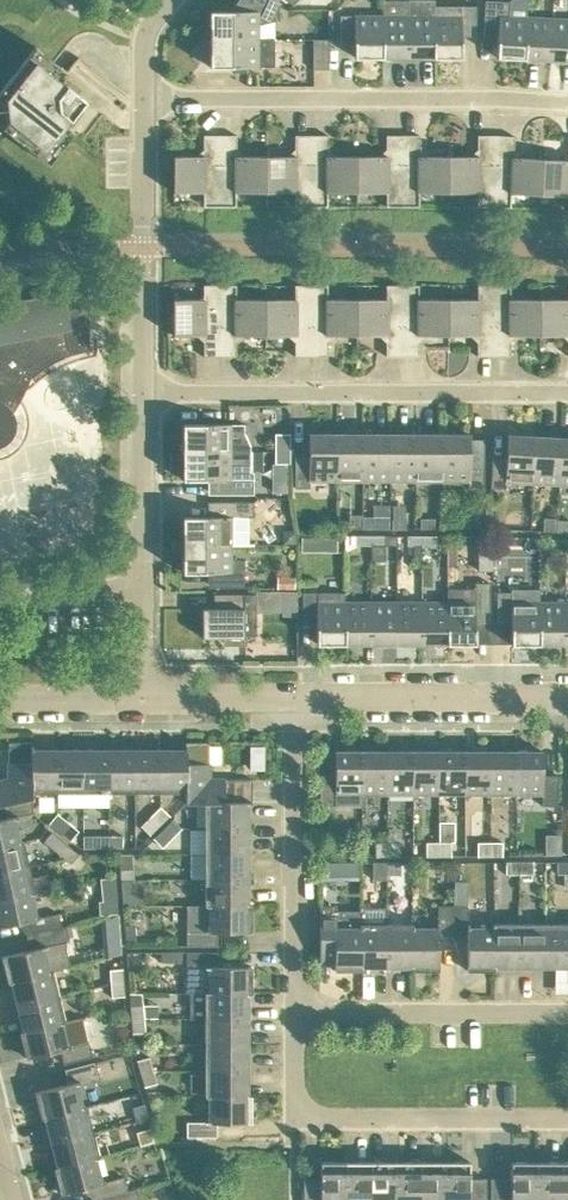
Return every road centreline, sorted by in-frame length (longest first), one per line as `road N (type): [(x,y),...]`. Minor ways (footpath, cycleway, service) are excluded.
road 1 (residential): [(567,103),(141,101)]
road 2 (residential): [(144,390),(567,395)]
road 3 (residential): [(567,1121),(294,1124),(293,1015)]
road 4 (residential): [(144,390),(148,702)]
road 5 (residential): [(293,1015),(297,703)]
road 6 (residential): [(141,101),(144,390)]
road 7 (residential): [(567,1014),(293,1015)]
road 8 (residential): [(297,703),(567,701)]
road 9 (residential): [(148,702),(297,703)]
road 10 (residential): [(0,700),(148,702)]

